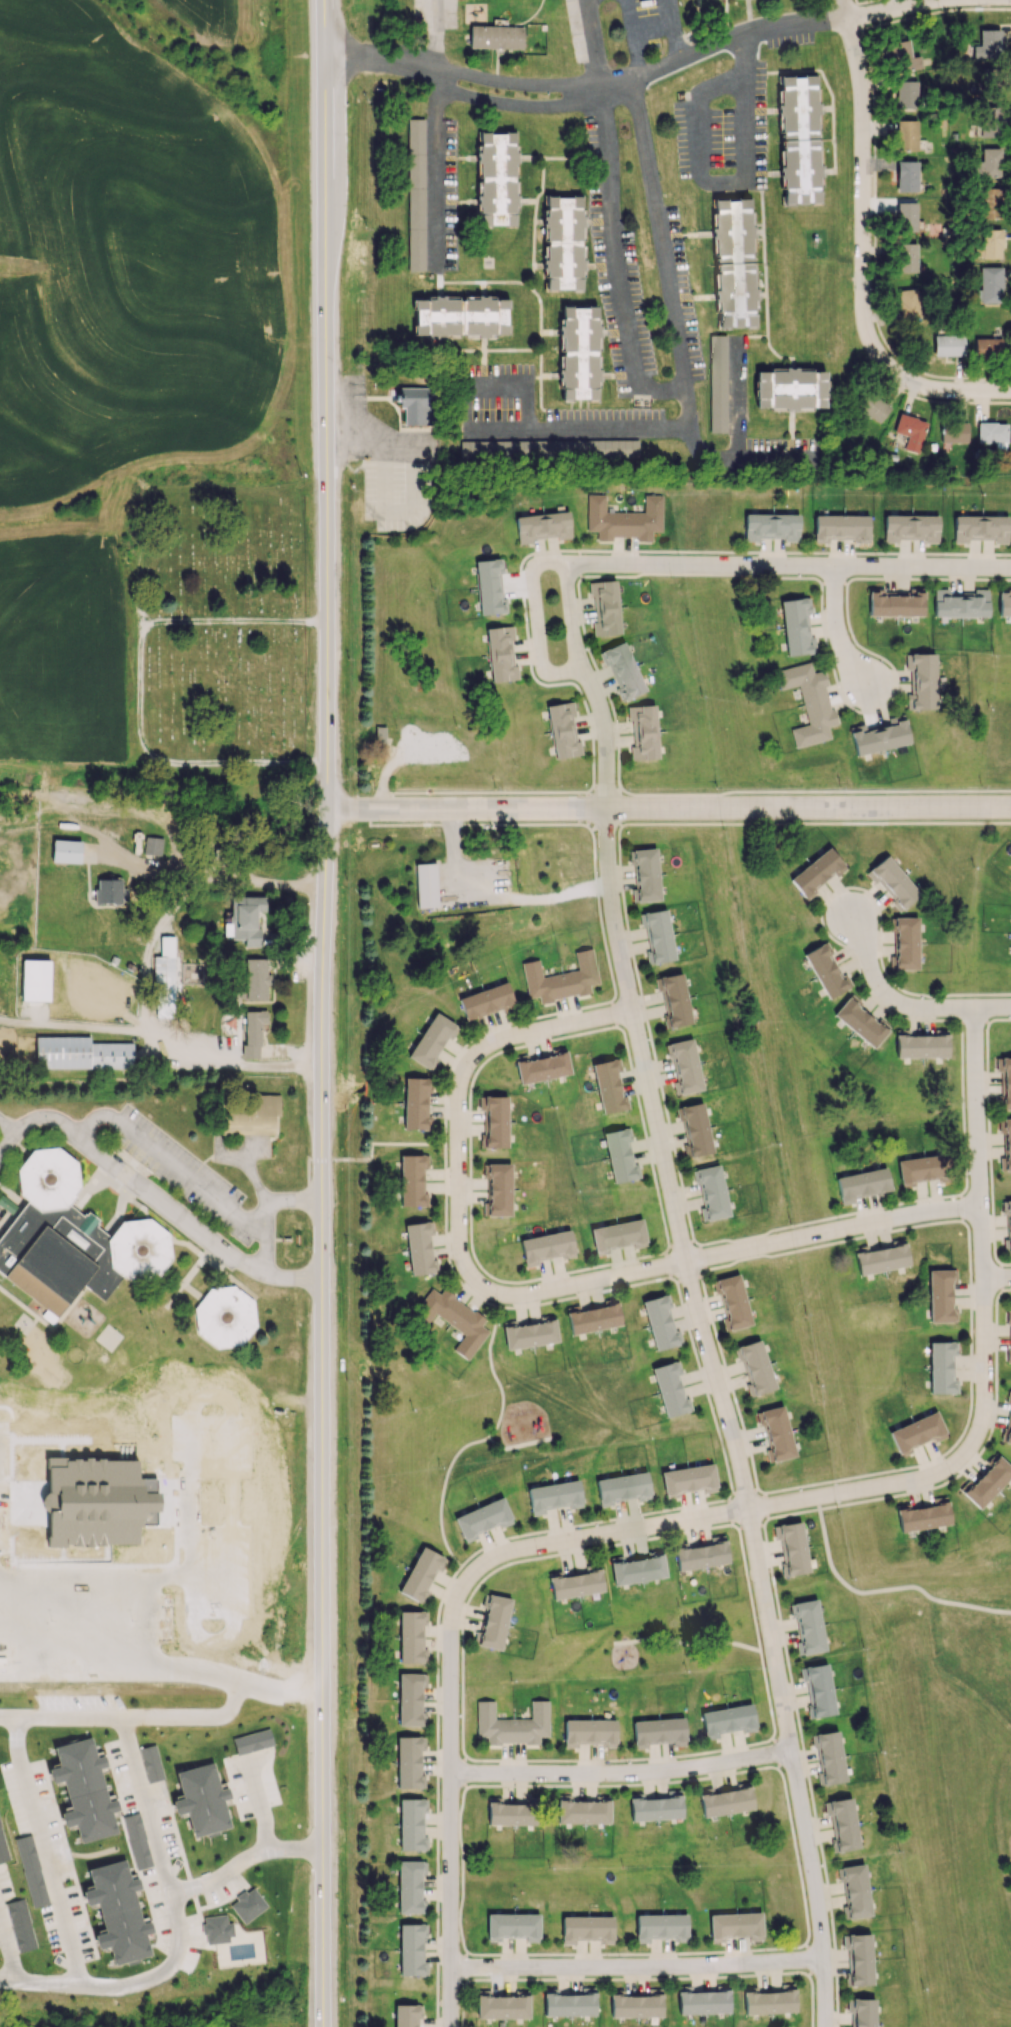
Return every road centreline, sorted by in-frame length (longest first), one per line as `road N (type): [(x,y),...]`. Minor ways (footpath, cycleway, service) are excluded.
road 1 (secondary): [(332,2026),(327,1159),(341,0)]
road 2 (secondary): [(324,0),(316,1068),(322,2026)]
road 3 (residential): [(606,812),(623,958),(768,1619),(816,1894),(827,2026)]
road 4 (tertiary): [(320,813),(1010,812)]
road 5 (residential): [(450,1775),(451,1617),(466,1580),(493,1556),(867,1488)]
road 6 (residential): [(686,1262),(511,1299),(489,1292),(464,1262),(460,1096),(469,1072),(496,1045),(635,1015)]
road 7 (residential): [(843,14),(863,102),(864,329),(881,359),(912,380),(987,393)]
road 8 (residential): [(1010,568),(558,569)]
road 9 (residential): [(838,458),(723,457),(703,452),(688,429),(468,430)]
road 10 (residential): [(451,1970),(686,1972),(823,1963)]
road 11 (residential): [(631,78),(688,429)]
road 12 (residential): [(683,389),(658,392),(639,376),(616,276),(598,85)]
road 13 (residential): [(450,1775),(605,1777),(792,1755)]
road 14 (residential): [(980,1206),(686,1262)]
road 15 (residential): [(867,1488),(930,1478),(955,1466),(975,1441),(984,1371),(981,1279)]
road 16 (tertiary): [(585,88),(750,30),(843,14)]
road 17 (residential): [(435,0),(436,269)]
road 18 (residential): [(558,569),(566,573),(581,666),(604,728),(606,812)]
road 19 (residential): [(450,1775),(450,2026)]
road 20 (residential): [(853,918),(879,990),(905,1008),(1010,1008)]
road 21 (residential): [(980,1206),(971,1011)]
road 22 (residential): [(843,14),(1010,0)]
road 23 (residential): [(558,569),(538,568),(532,579),(538,655),(555,677),(581,666)]
road 24 (tertiary): [(434,72),(454,91),(507,101),(561,101),(585,88)]
road 25 (tertiary): [(585,88),(434,72)]
road 26 (residential): [(725,38),(743,81),(742,184)]
road 27 (residential): [(830,566),(844,660),(866,686)]
road 28 (residential): [(737,457),(735,337)]

